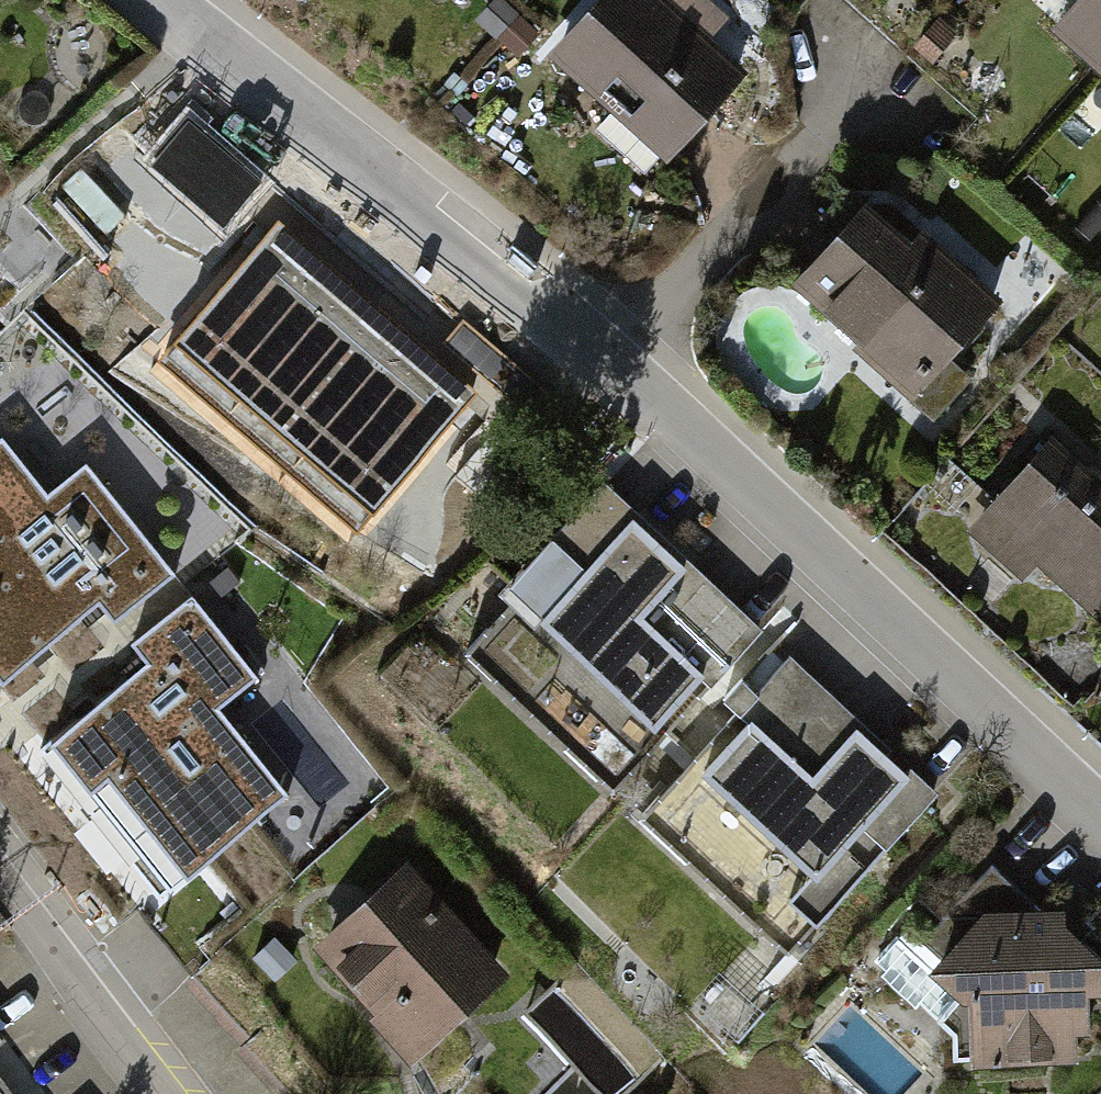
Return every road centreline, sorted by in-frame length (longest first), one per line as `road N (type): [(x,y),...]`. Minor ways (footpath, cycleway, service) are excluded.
road 1 (residential): [(1100,821),(607,357),(155,0)]
road 2 (residential): [(0,880),(157,1093)]

